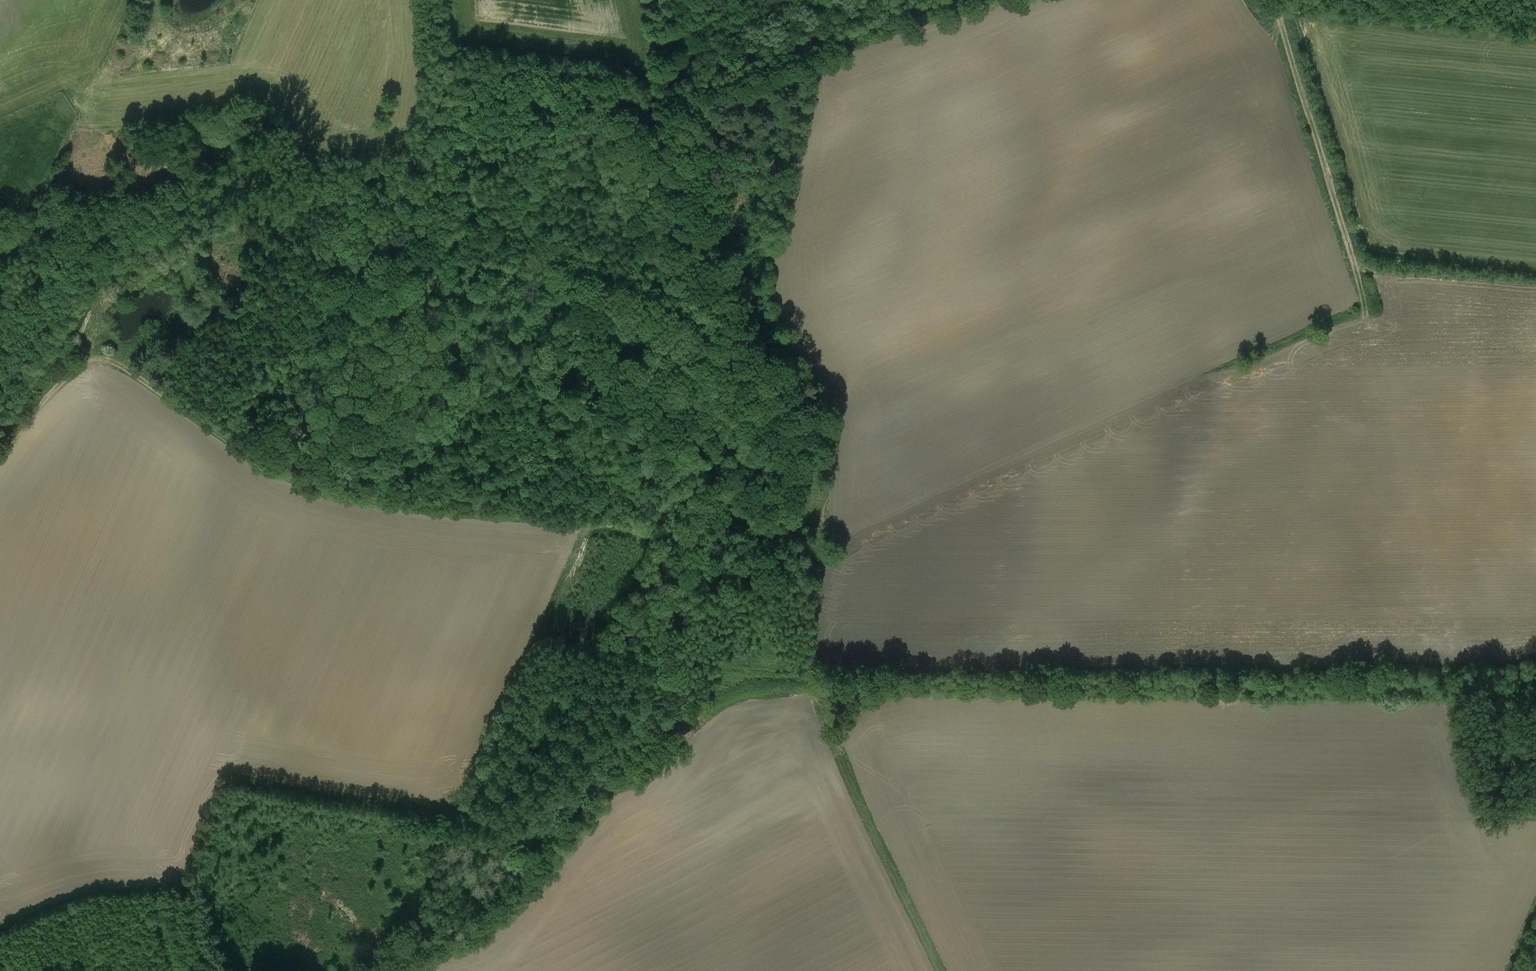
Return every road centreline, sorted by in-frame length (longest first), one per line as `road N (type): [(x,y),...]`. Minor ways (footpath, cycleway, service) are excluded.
road 1 (track): [(0,460),(71,376),(106,361),(298,482),(410,507),(594,519)]
road 2 (track): [(1275,0),(1367,292)]
road 3 (track): [(840,757),(942,970)]

